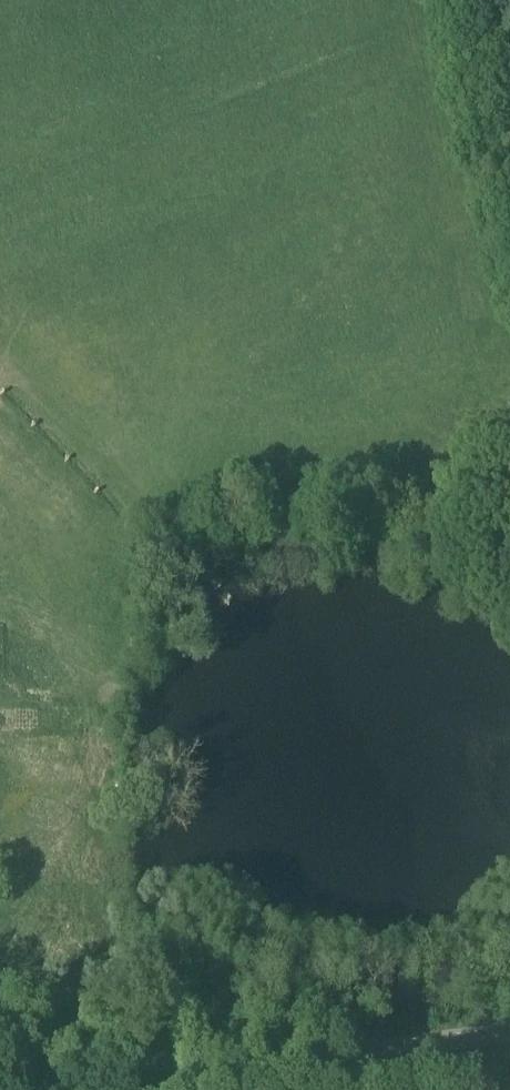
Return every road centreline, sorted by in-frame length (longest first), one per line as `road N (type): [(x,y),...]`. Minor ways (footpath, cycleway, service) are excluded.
road 1 (unclassified): [(0,1043),(135,1062),(509,1045)]

